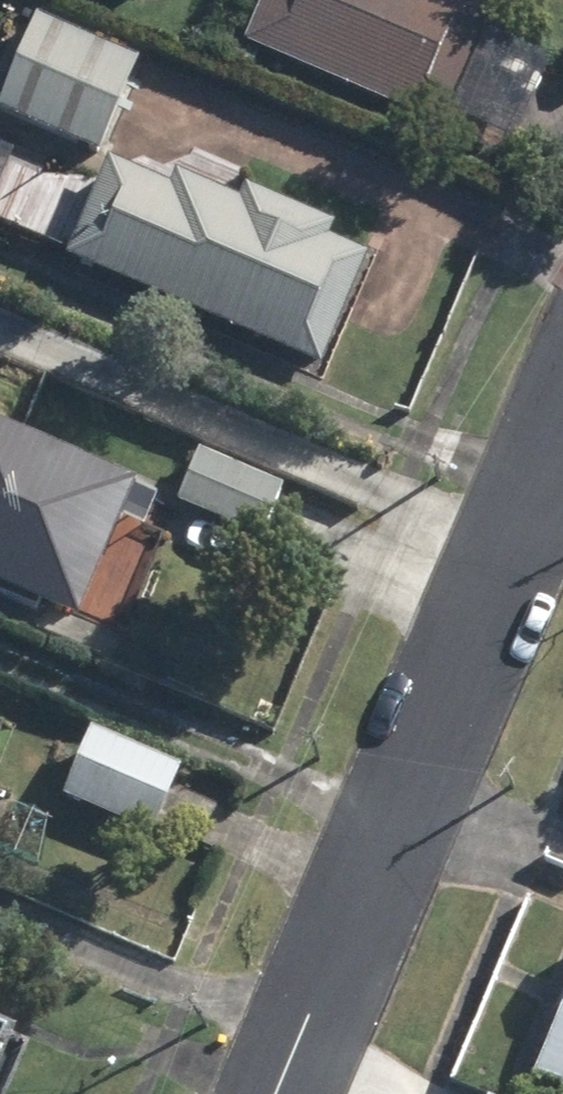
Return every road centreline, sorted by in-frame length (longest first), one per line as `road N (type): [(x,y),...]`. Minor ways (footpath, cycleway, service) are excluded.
road 1 (residential): [(279,1093),(562,427)]

